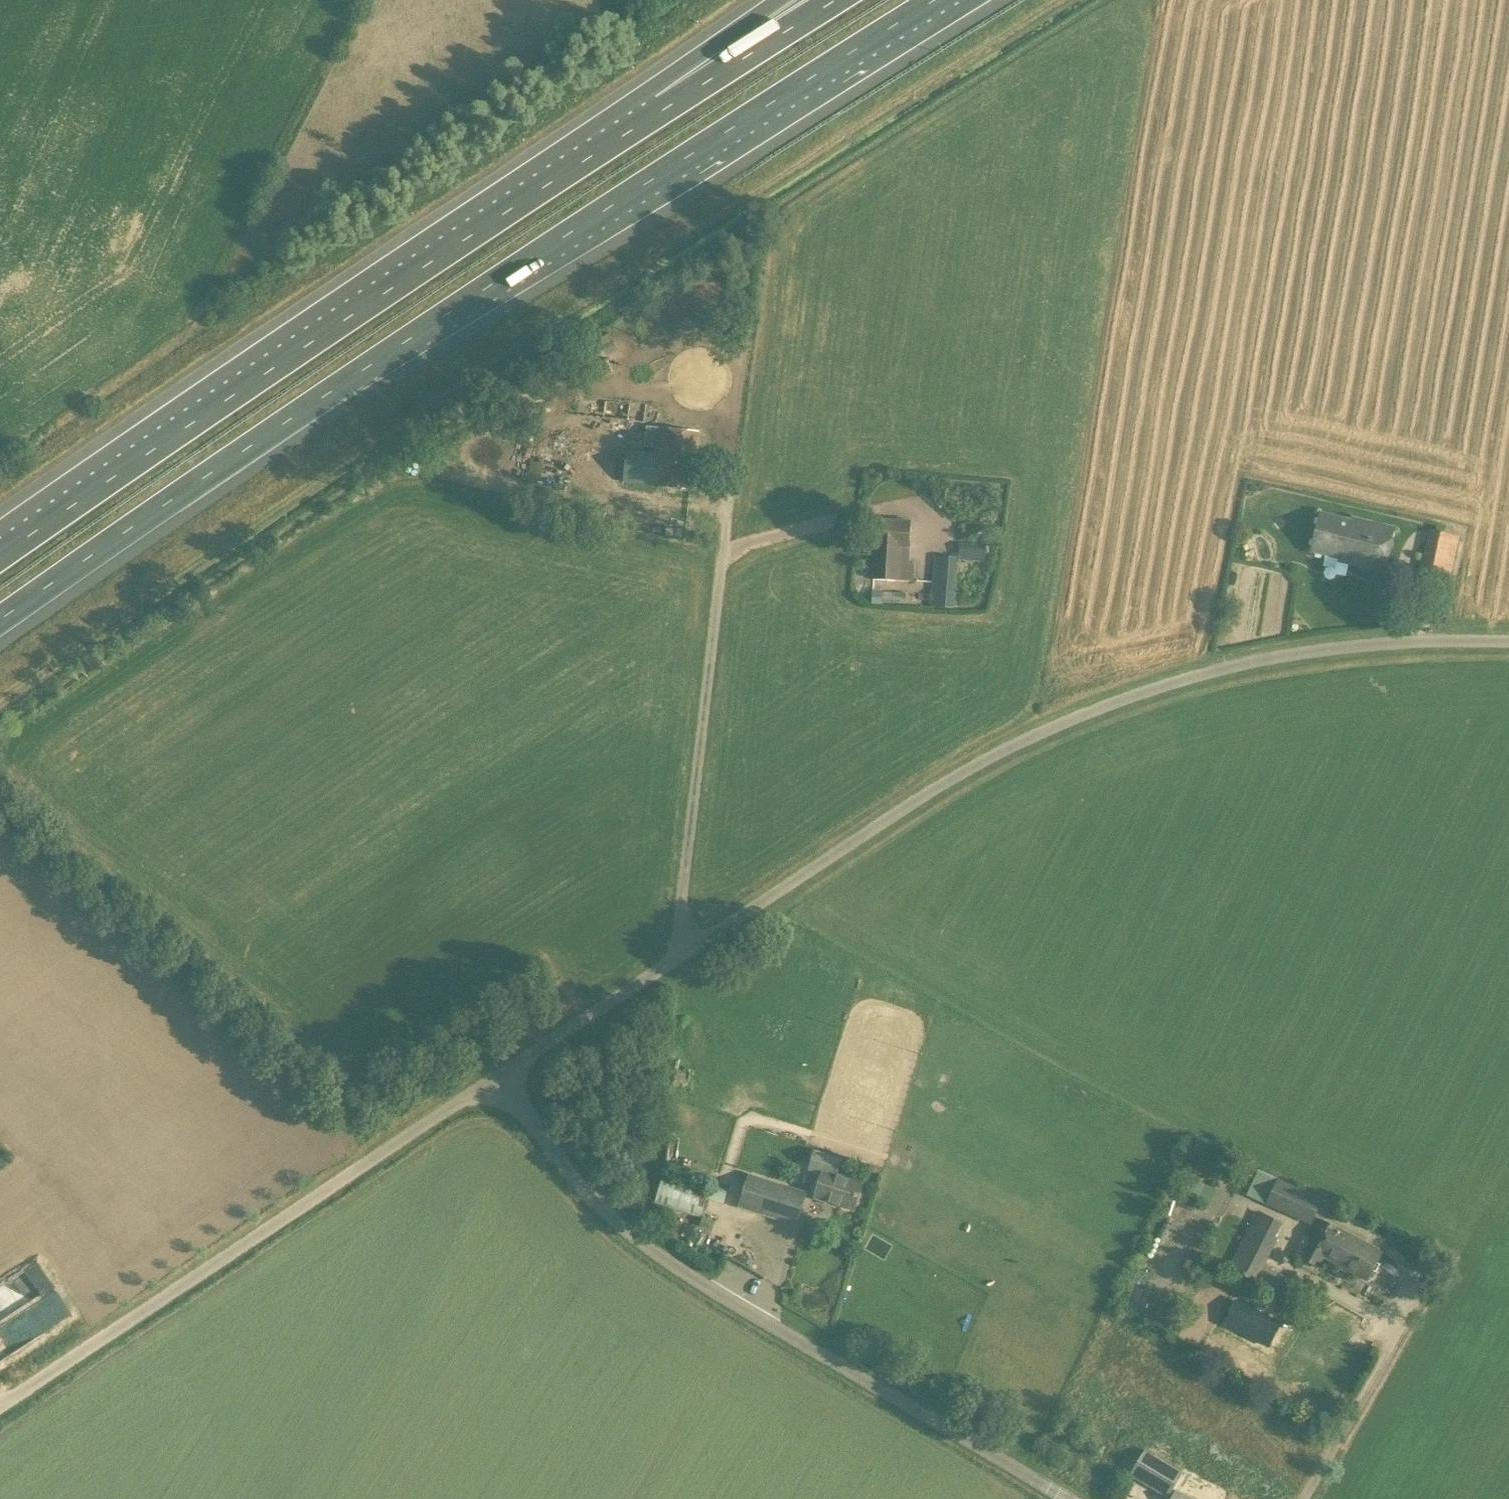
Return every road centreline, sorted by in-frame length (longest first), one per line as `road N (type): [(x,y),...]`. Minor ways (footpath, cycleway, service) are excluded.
road 1 (motorway): [(0,616),(624,198),(939,0)]
road 2 (unclassified): [(500,1076),(886,818),(1060,724),(1255,662),(1387,644),(1508,642)]
road 3 (motorway): [(665,109),(0,556)]
road 4 (unclassified): [(1067,1498),(637,1239),(562,1164),(500,1076)]
road 5 (unclassified): [(0,1406),(500,1076)]
road 6 (motorway): [(839,0),(665,109)]
road 7 (motorway): [(796,0),(665,109)]

